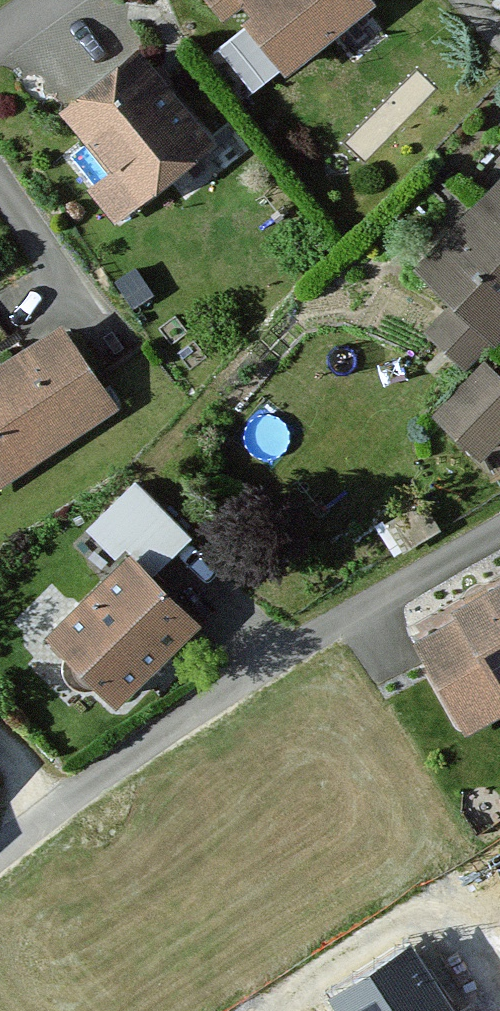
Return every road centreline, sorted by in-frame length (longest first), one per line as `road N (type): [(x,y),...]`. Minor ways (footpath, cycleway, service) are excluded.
road 1 (residential): [(0,854),(53,809),(280,659),(499,536)]

